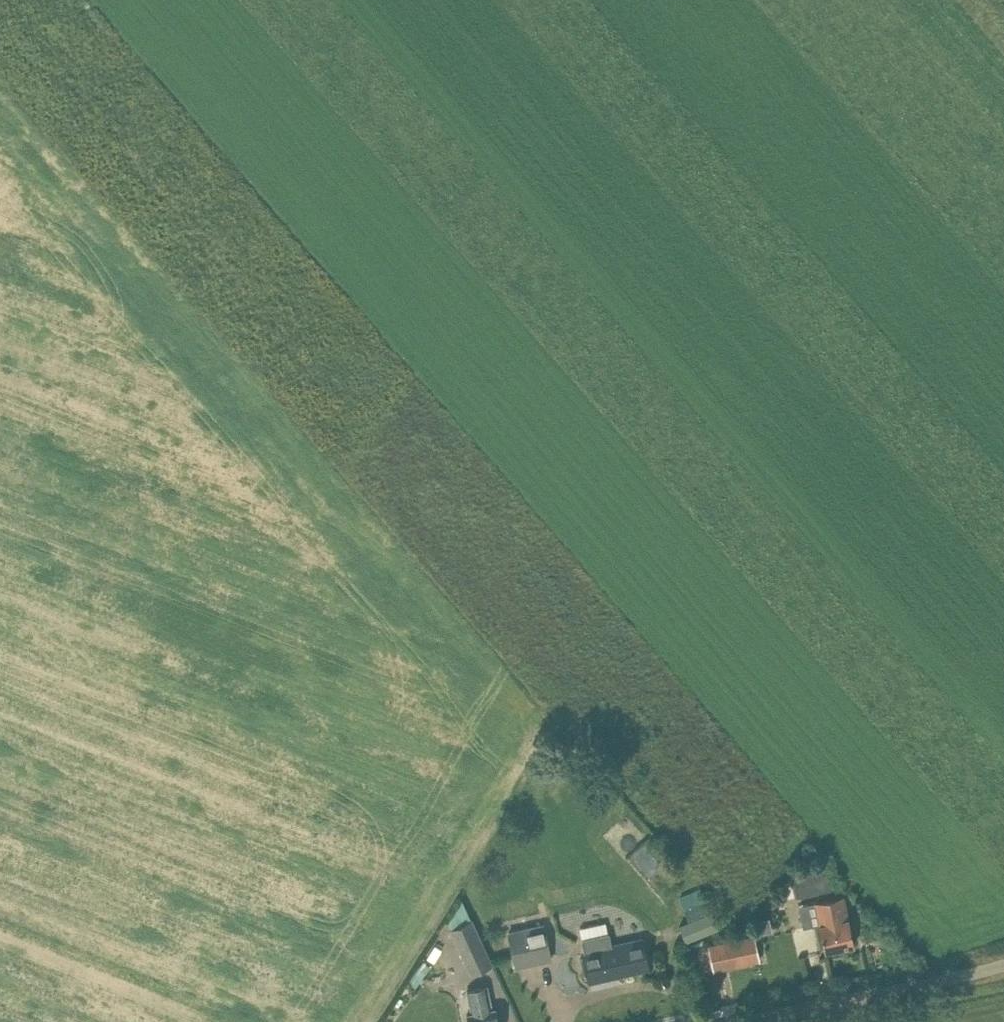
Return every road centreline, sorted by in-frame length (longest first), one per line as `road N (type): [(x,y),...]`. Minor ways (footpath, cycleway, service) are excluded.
road 1 (unclassified): [(746,1021),(1003,967)]

